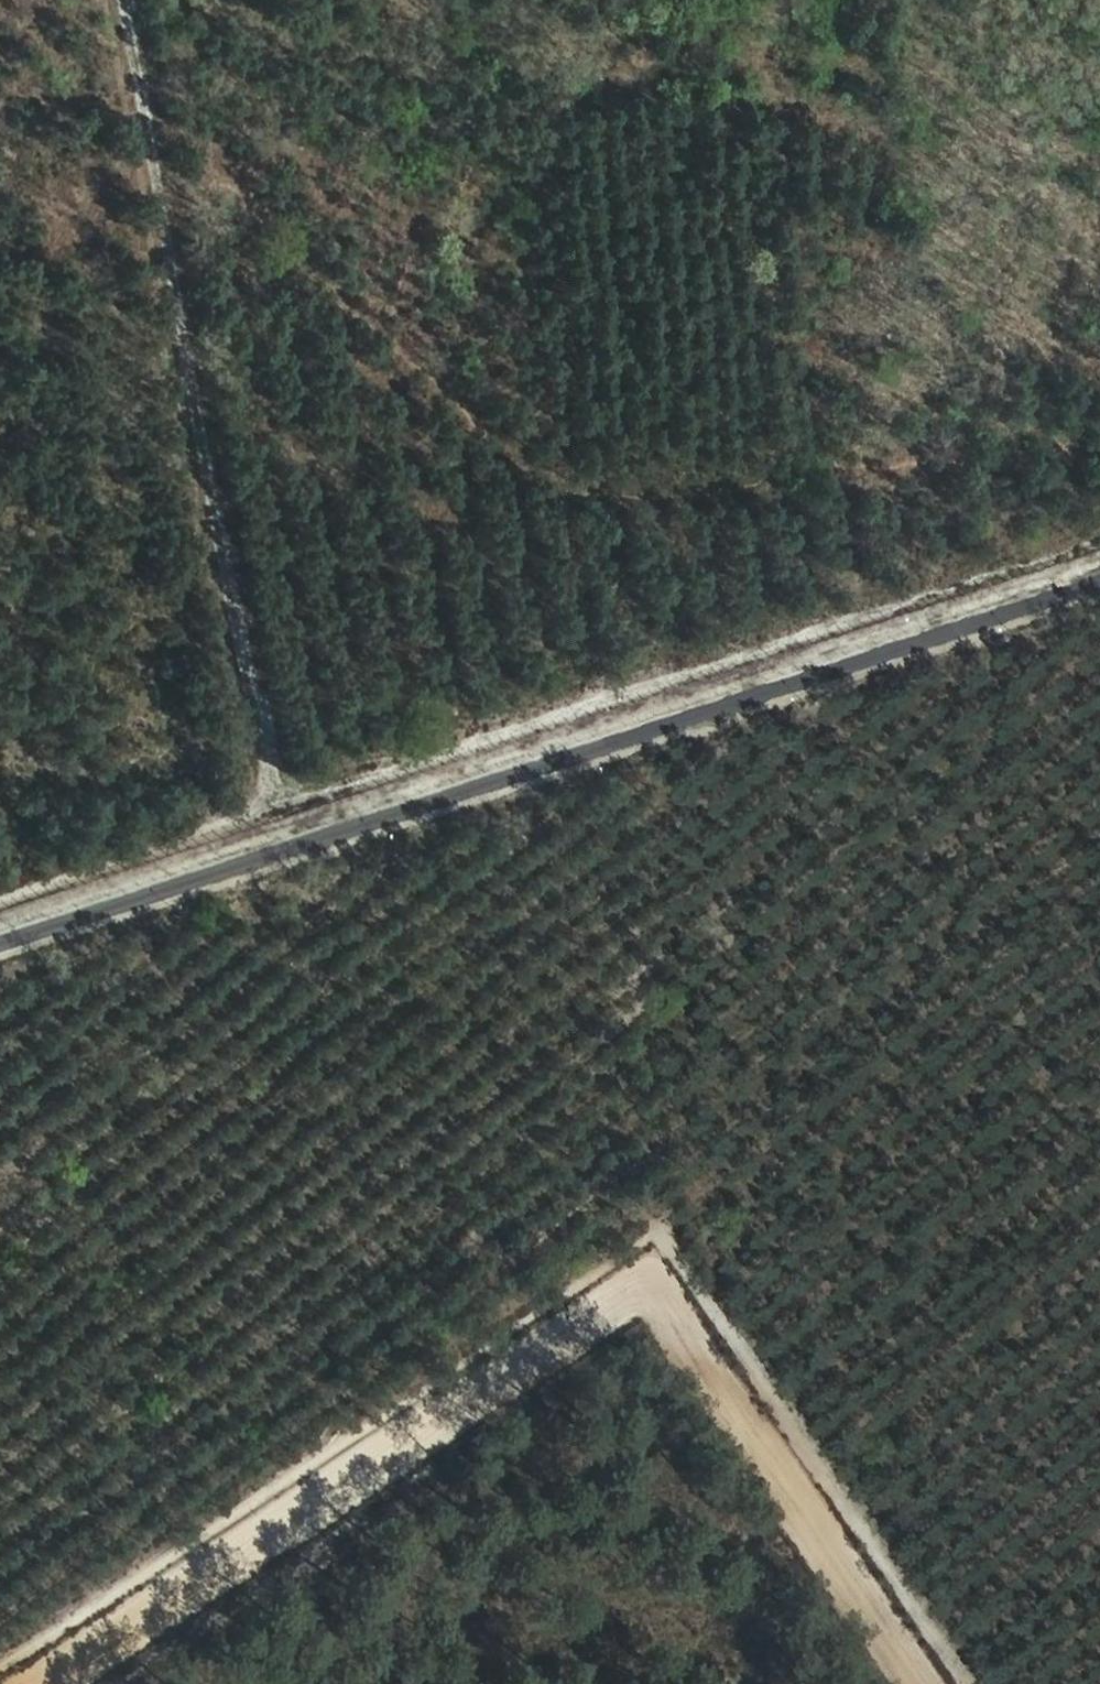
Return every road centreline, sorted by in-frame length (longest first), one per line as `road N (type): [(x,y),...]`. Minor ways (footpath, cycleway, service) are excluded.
road 1 (track): [(928,1683),(652,1279),(42,1683)]
road 2 (track): [(0,949),(1099,595)]

